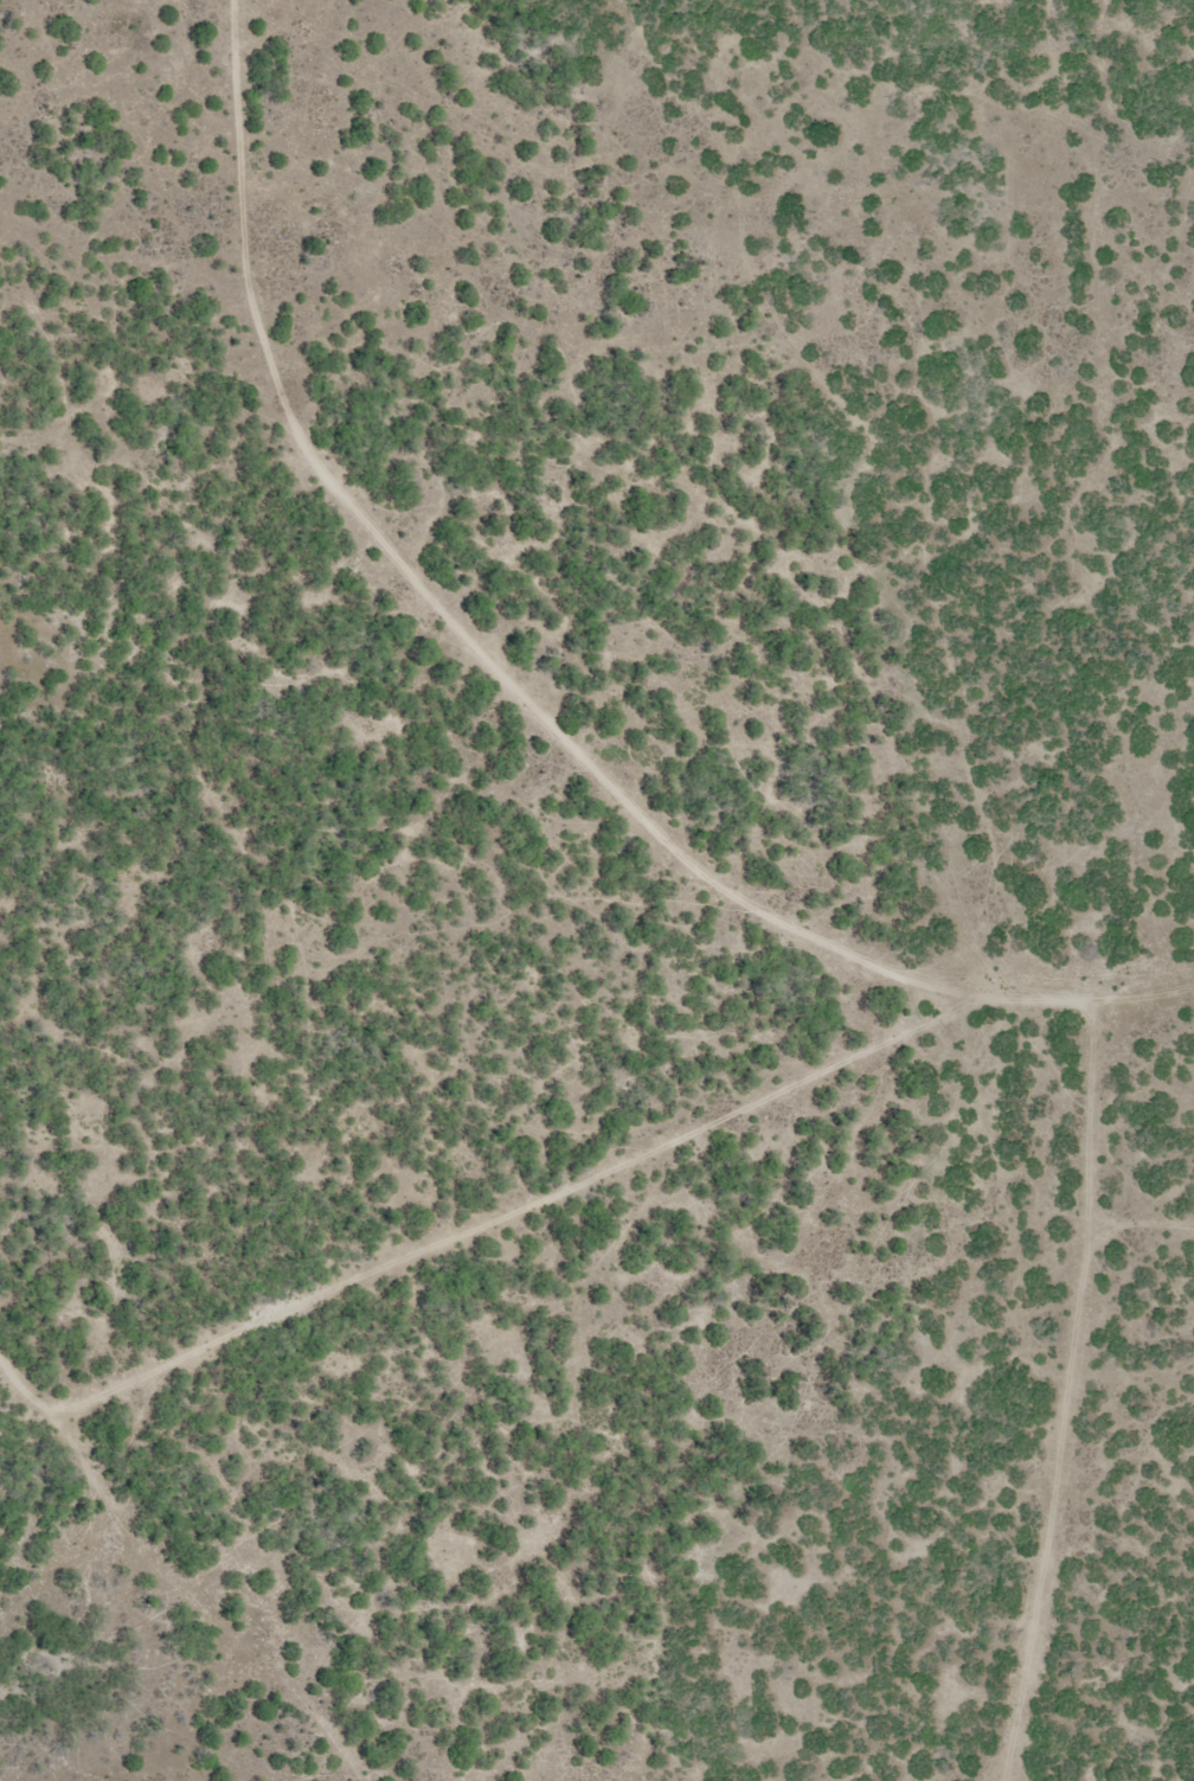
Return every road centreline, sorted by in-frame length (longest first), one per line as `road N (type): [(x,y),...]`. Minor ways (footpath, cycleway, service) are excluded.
road 1 (residential): [(1193,1541),(1104,1647),(991,1744),(929,1773),(770,1755),(680,1710),(294,1334),(192,1203),(45,1066),(0,1050)]

